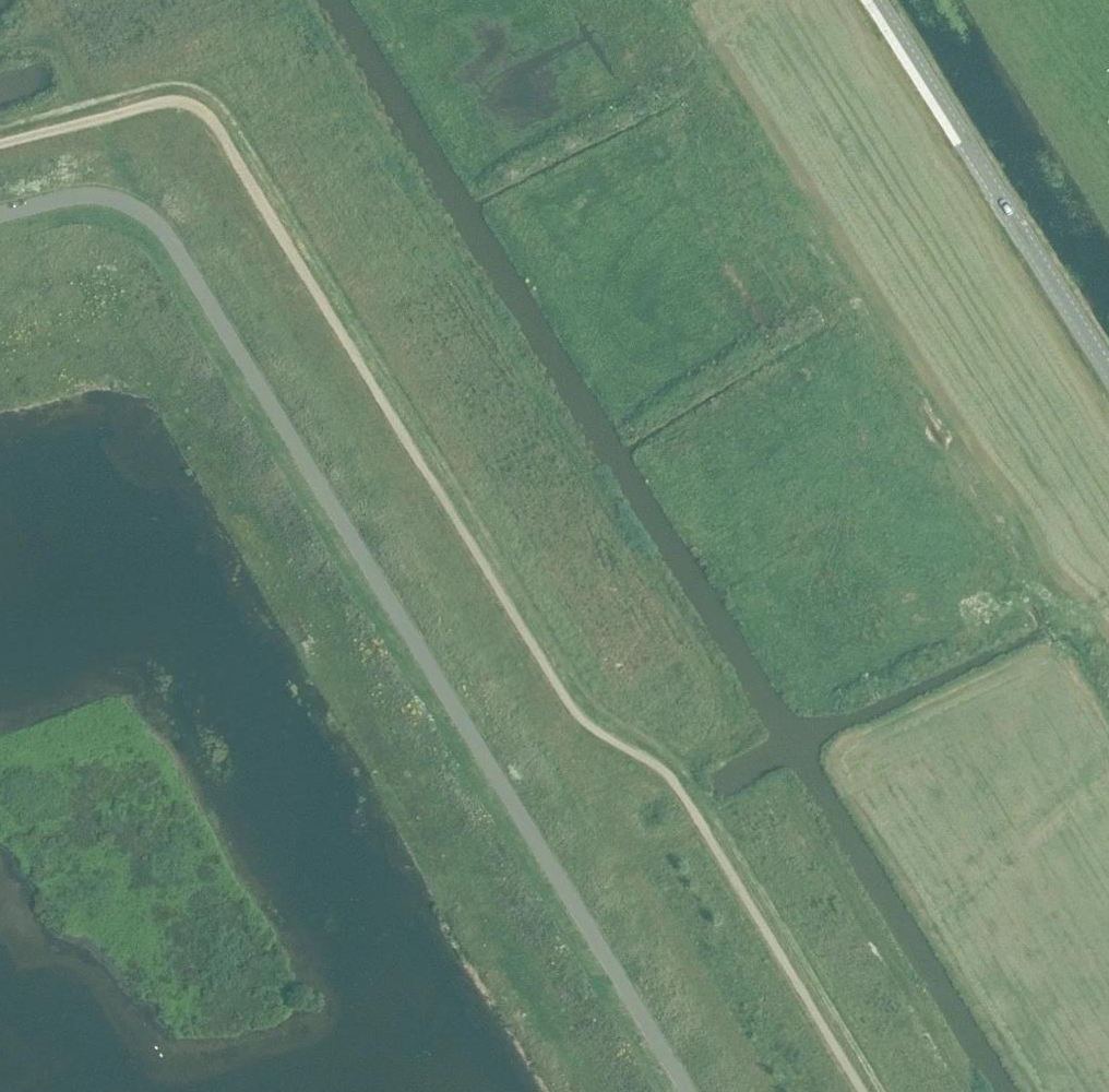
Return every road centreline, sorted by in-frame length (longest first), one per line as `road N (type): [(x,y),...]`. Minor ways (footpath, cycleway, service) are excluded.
road 1 (track): [(0,126),(164,83),(203,85),(219,98),(586,695),(680,760),(880,1091)]
road 2 (tertiary): [(1108,372),(874,0)]

